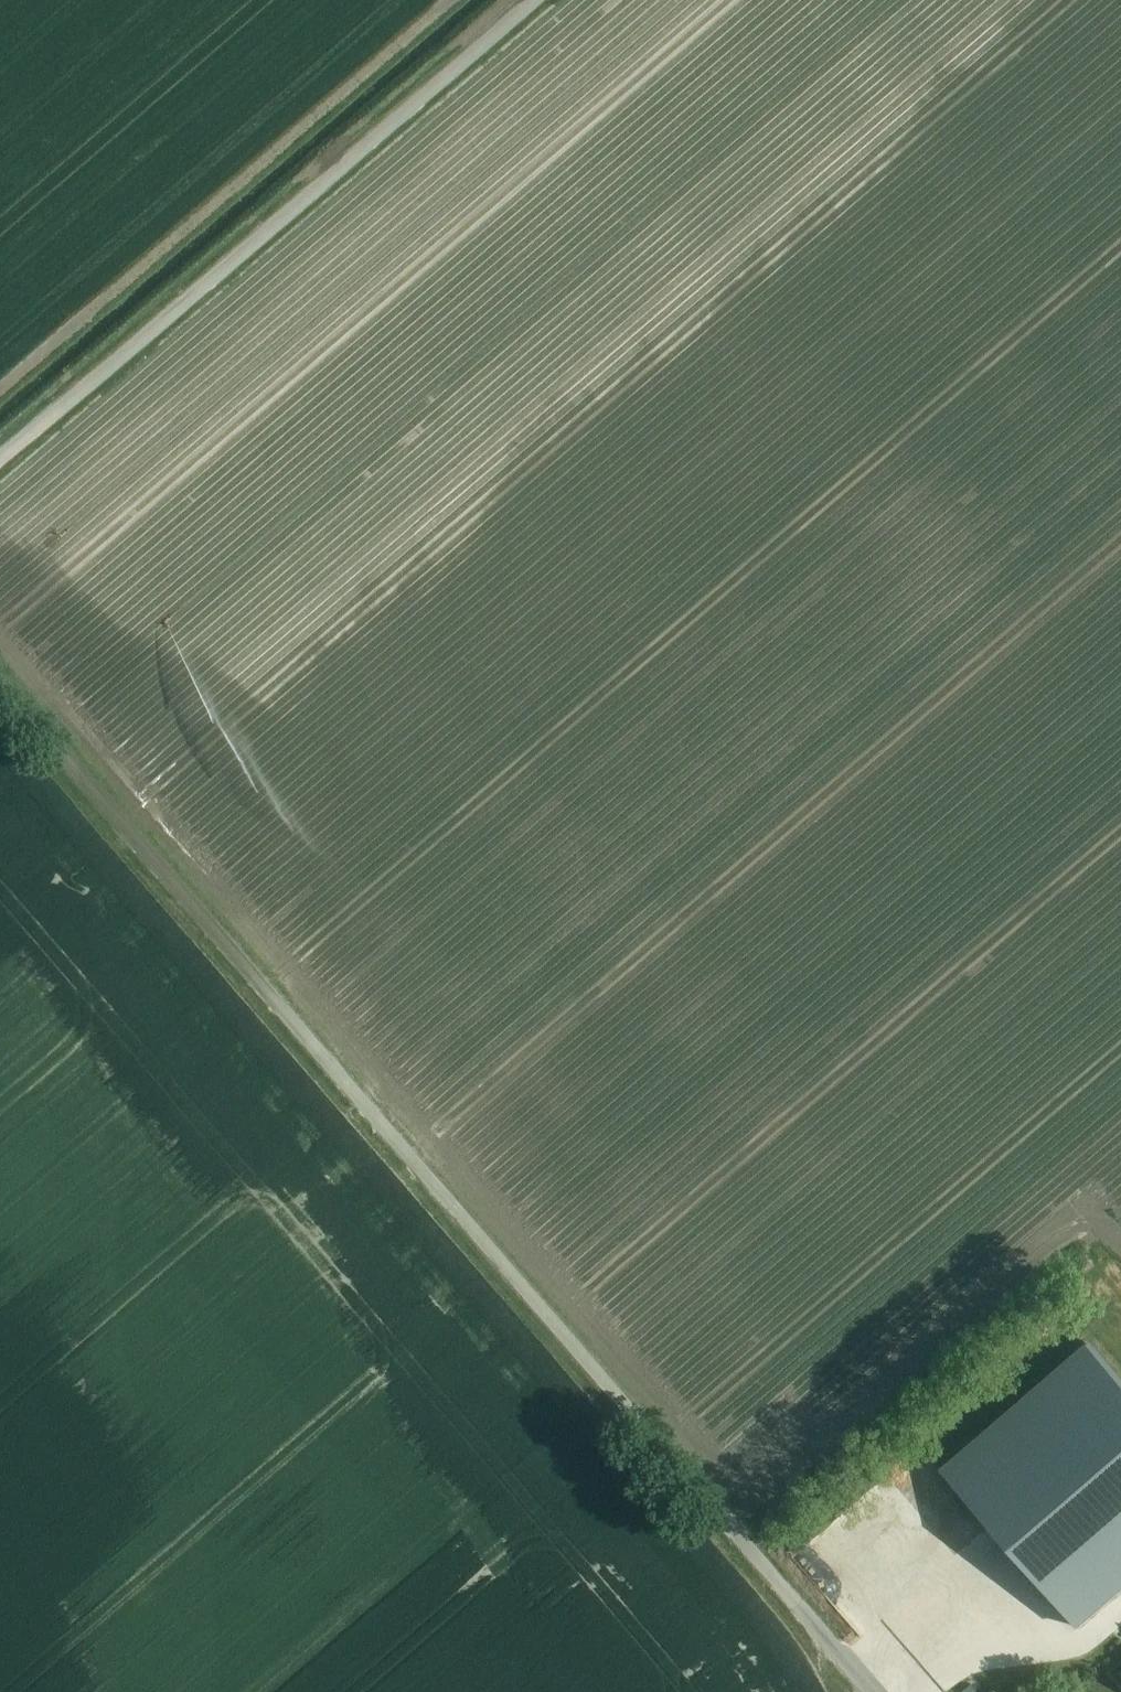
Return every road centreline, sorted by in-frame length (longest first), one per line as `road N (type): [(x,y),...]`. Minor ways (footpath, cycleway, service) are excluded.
road 1 (unclassified): [(871,1691),(0,680)]
road 2 (unclassified): [(0,454),(530,0)]

